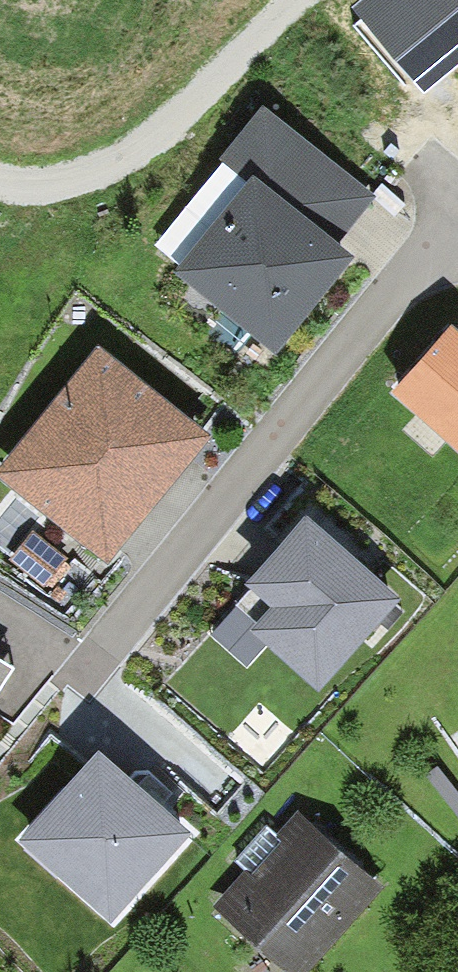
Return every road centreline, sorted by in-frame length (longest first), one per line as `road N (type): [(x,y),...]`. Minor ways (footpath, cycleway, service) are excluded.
road 1 (residential): [(457,248),(401,278),(114,641)]
road 2 (track): [(0,189),(79,179),(128,153),(293,0)]

